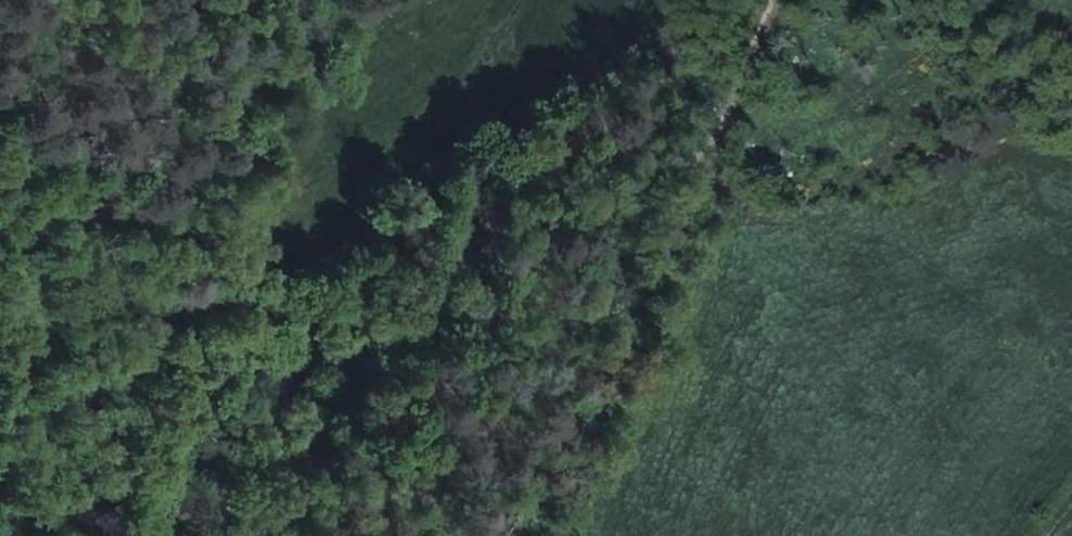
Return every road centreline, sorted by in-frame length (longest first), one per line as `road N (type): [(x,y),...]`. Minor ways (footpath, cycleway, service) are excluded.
road 1 (track): [(834,0),(646,344),(579,535)]

